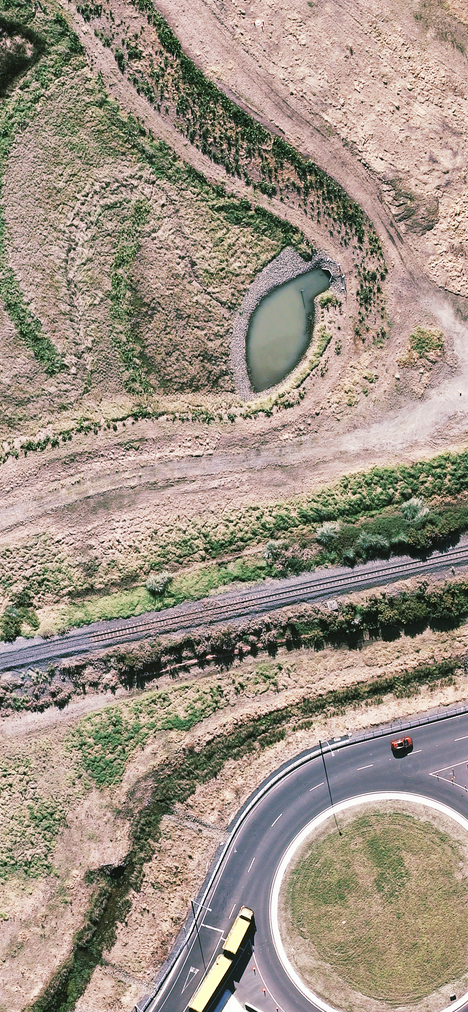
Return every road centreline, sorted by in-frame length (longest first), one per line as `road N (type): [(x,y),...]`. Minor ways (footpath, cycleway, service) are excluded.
road 1 (track): [(467,374),(446,402),(361,437),(158,465),(70,487),(0,517)]
road 2 (trunk): [(181,1011),(269,849)]
road 3 (trunk): [(297,1011),(271,981),(255,939),(254,893),(269,849)]
road 4 (trunk): [(337,787),(467,735)]
road 5 (trunk): [(337,787),(405,780),(467,800)]

